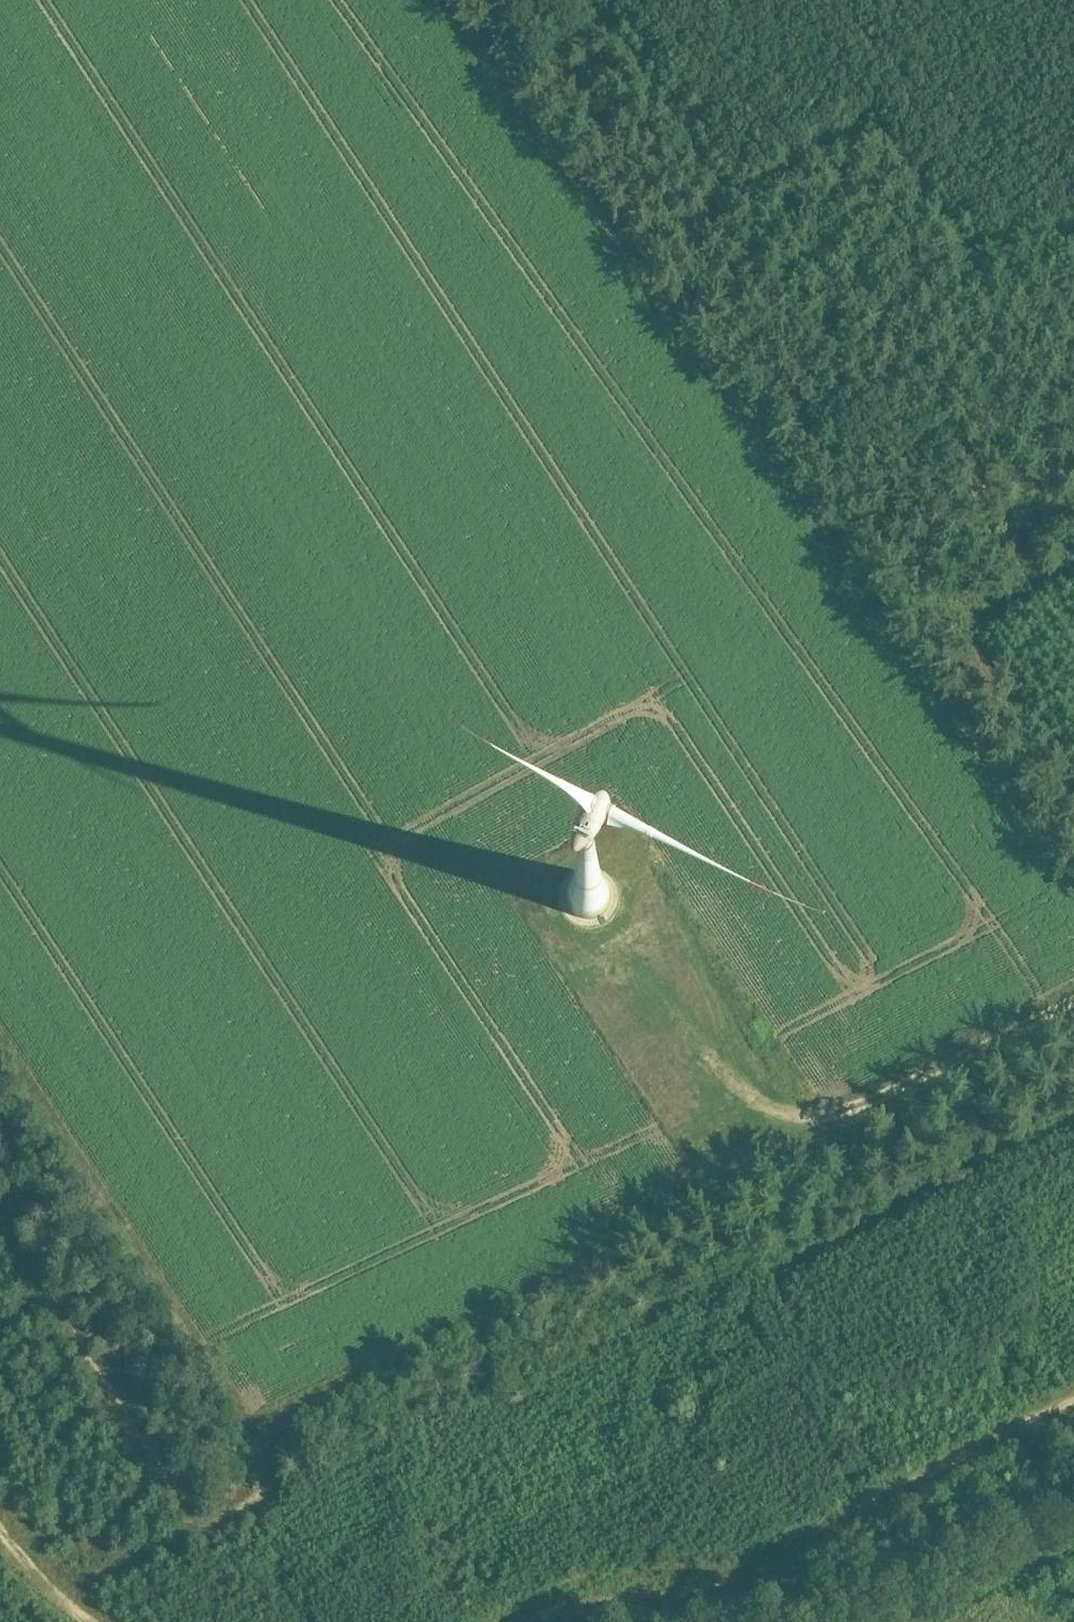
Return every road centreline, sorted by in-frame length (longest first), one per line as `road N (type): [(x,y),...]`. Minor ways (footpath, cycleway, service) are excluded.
road 1 (track): [(1073,1402),(1041,1419),(887,1444),(779,1527),(533,1621)]
road 2 (track): [(1073,1004),(720,1189)]
road 3 (track): [(114,1621),(50,1580),(0,1520)]

